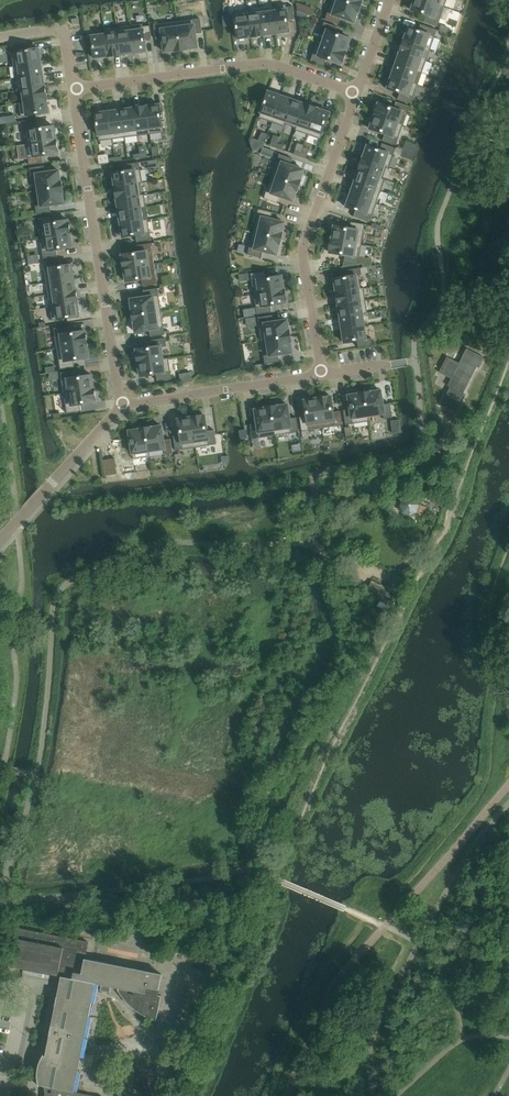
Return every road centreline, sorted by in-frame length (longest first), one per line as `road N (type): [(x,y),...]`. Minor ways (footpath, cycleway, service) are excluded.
road 1 (residential): [(71,90),(120,410)]
road 2 (residential): [(71,90),(269,63),(356,96)]
road 3 (residential): [(356,96),(301,251),(319,377)]
road 4 (residential): [(120,410),(319,377)]
road 5 (residential): [(0,540),(120,410)]

